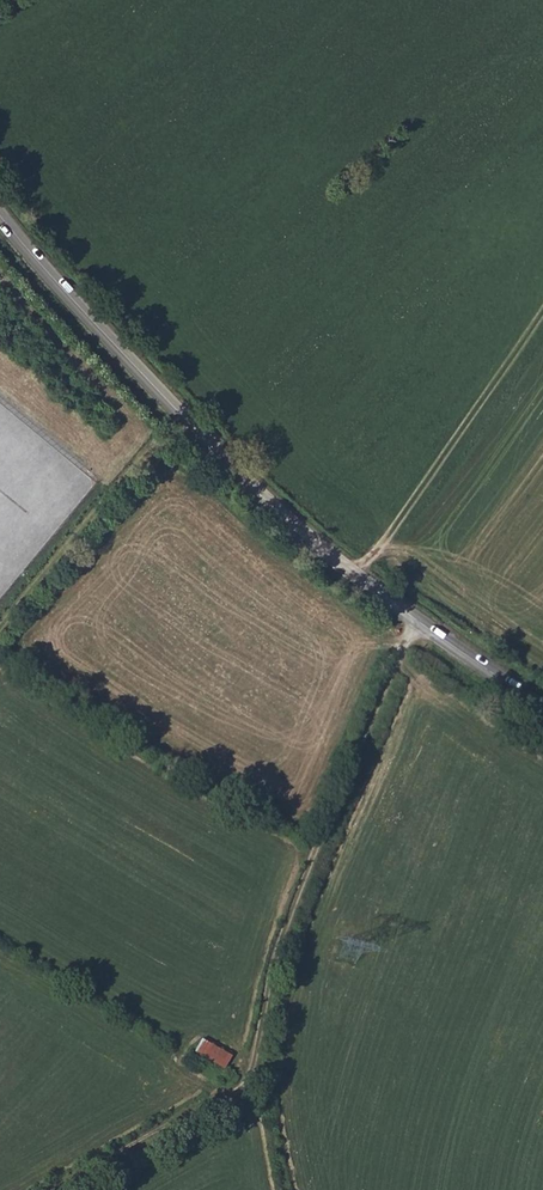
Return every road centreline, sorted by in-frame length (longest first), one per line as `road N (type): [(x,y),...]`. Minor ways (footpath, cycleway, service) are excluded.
road 1 (secondary): [(542,709),(388,601),(227,461),(43,269),(0,213)]
road 2 (track): [(423,626),(402,653),(280,940),(260,1032)]
road 3 (track): [(183,415),(0,628)]
road 4 (track): [(67,1189),(243,1097),(260,1032)]

